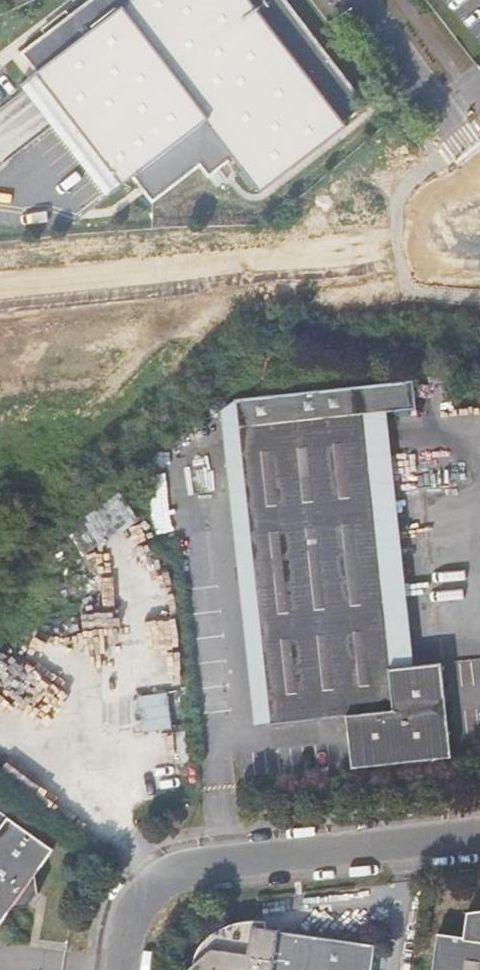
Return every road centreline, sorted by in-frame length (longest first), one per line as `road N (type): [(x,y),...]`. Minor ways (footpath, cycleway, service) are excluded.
road 1 (tertiary): [(479,246),(225,261),(0,287)]
road 2 (unclassified): [(479,837),(172,874),(147,891),(130,917),(120,969)]
road 3 (unclassified): [(461,142),(355,0)]

